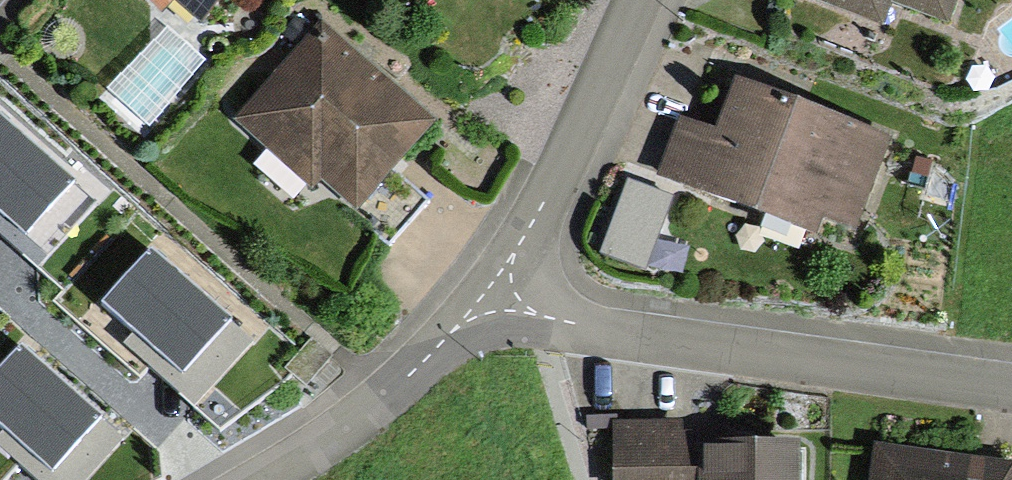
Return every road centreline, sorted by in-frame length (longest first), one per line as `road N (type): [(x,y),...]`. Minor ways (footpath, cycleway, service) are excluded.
road 1 (residential): [(1011,388),(629,335),(552,319),(487,290)]
road 2 (residential): [(487,290),(578,141),(644,0)]
road 3 (residential): [(254,479),(382,401),(487,290)]

